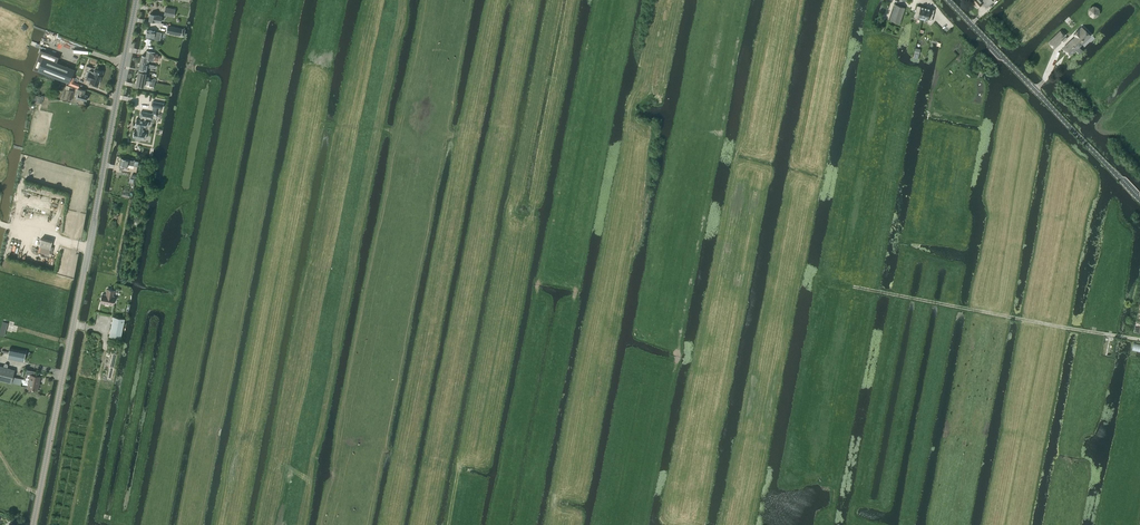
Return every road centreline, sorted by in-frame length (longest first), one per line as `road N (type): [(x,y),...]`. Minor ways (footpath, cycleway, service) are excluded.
road 1 (tertiary): [(33,524),(137,0)]
road 2 (tertiary): [(1139,200),(948,0)]
road 3 (track): [(70,524),(106,337),(73,325)]

